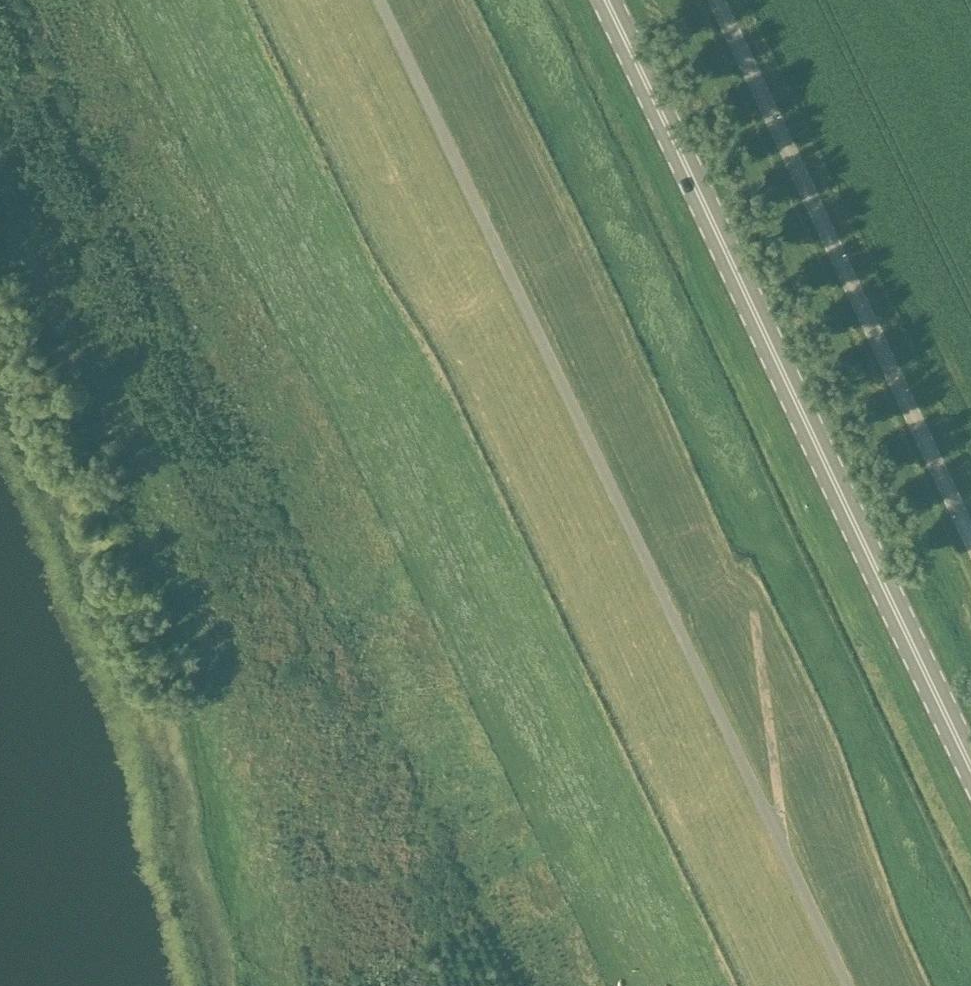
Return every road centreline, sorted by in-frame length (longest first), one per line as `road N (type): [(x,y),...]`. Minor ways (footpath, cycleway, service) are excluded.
road 1 (secondary): [(970,766),(608,0)]
road 2 (unclassified): [(970,521),(721,0)]
road 3 (track): [(787,854),(754,619)]

